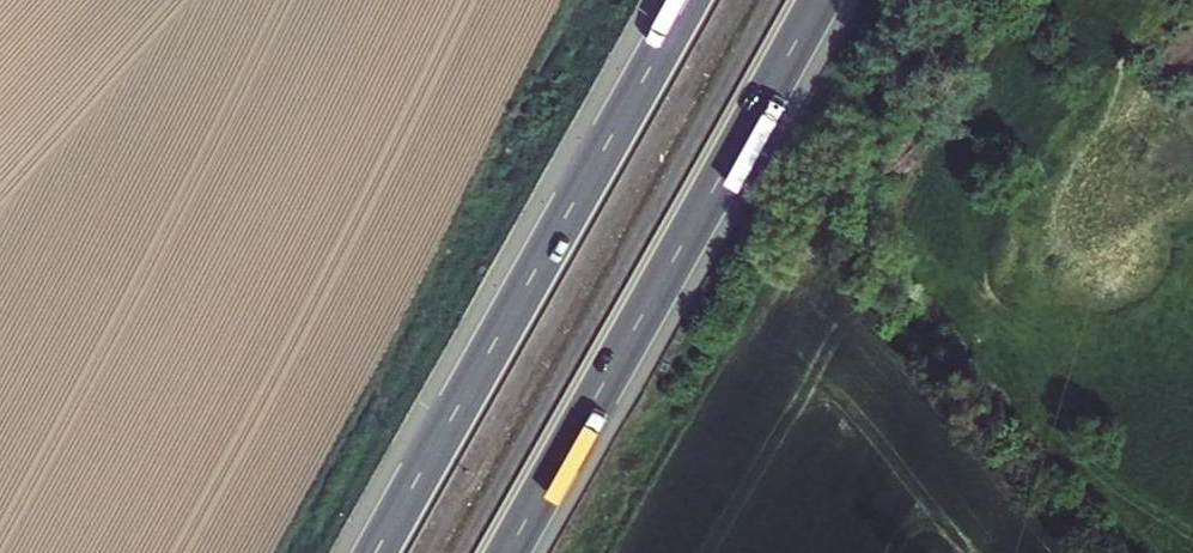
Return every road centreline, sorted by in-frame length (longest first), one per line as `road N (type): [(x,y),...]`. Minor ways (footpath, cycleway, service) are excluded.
road 1 (motorway): [(508,552),(819,0)]
road 2 (motorway): [(687,0),(376,552)]

